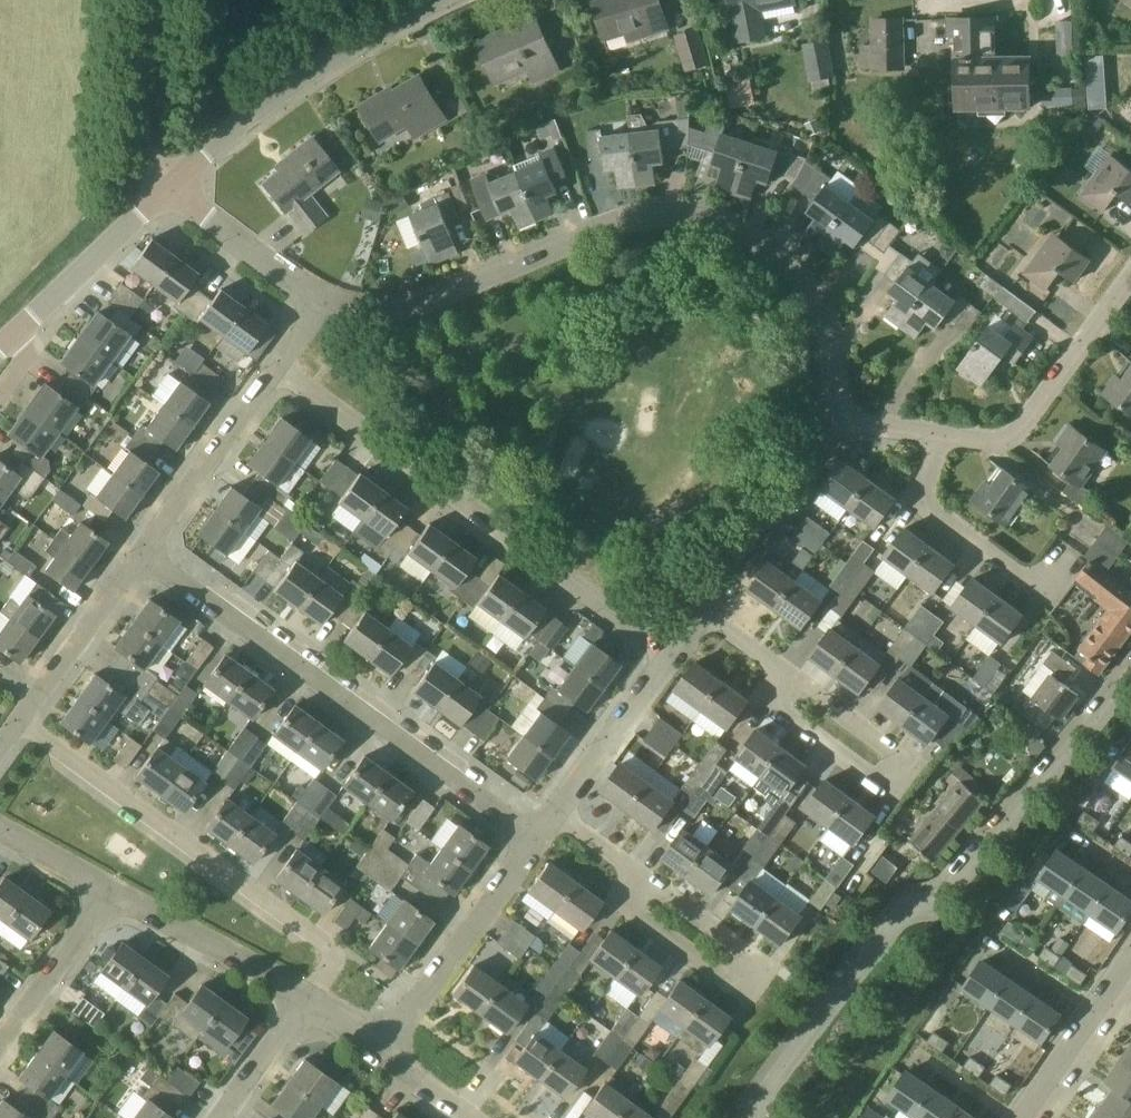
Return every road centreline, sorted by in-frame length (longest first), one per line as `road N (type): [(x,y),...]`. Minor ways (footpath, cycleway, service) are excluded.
road 1 (residential): [(832,419),(825,313),(802,270),(751,236),(682,216),(634,217),(452,293),(379,312),(325,302)]
road 2 (residential): [(758,1117),(766,1087),(889,930),(943,896),(1130,678)]
road 3 (residential): [(673,659),(280,367)]
road 4 (residential): [(533,833),(140,553)]
road 5 (residential): [(307,999),(336,952),(20,720)]
road 6 (tertiary): [(169,188),(258,111),(441,0)]
road 7 (residential): [(1130,274),(1009,440),(933,433)]
road 8 (residential): [(1070,558),(1041,595),(923,502),(933,433)]
road 9 (residential): [(769,961),(547,813)]
road 10 (residential): [(533,833),(385,1053)]
road 11 (residential): [(904,765),(705,611)]
road 12 (residential): [(140,553),(280,367)]
road 13 (residential): [(705,611),(809,469),(832,419)]
road 14 (residential): [(307,999),(115,894)]
road 15 (residential): [(20,720),(140,553)]
road 16 (tertiary): [(20,328),(169,188)]
road 17 (residential): [(673,659),(547,813)]
road 18 (track): [(169,188),(141,155),(154,0)]
road 19 (residential): [(325,302),(169,188)]
road 20 (residential): [(0,1049),(115,894)]
road 21 (residential): [(1024,1117),(1130,965)]
road 22 (residential): [(223,1117),(307,999)]
road 23 (residential): [(115,894),(0,830)]

